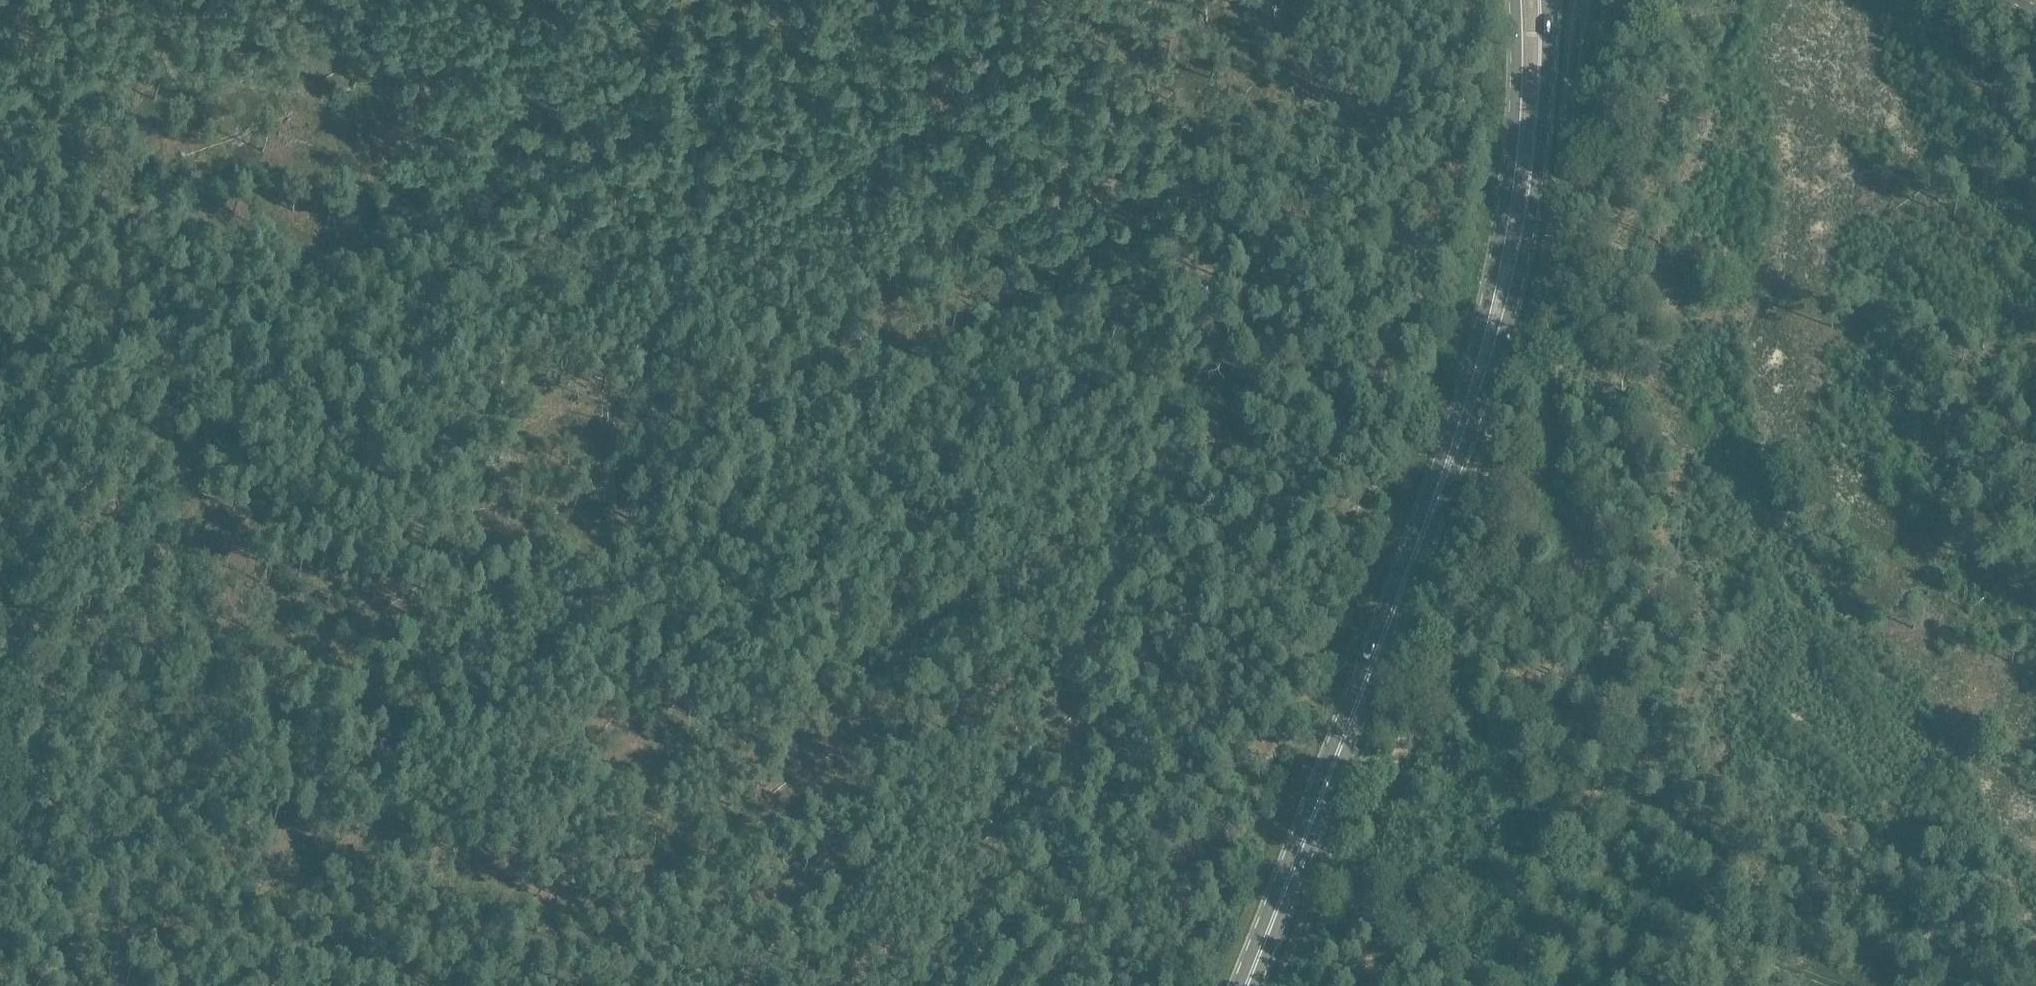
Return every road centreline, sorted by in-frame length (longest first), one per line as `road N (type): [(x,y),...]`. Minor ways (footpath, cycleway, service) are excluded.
road 1 (primary): [(1248,985),(1438,496)]
road 2 (primary): [(1438,496),(1490,378),(1523,269),(1540,166),(1546,0)]
road 3 (primary): [(1513,0),(1515,75),(1496,266),(1438,496)]
road 4 (track): [(1558,985),(1698,661)]
road 5 (track): [(1855,985),(1602,887)]

